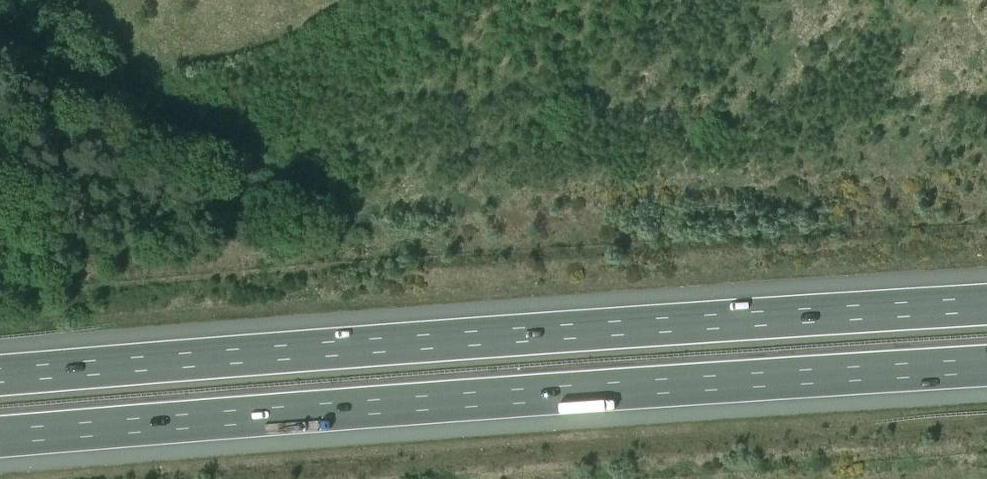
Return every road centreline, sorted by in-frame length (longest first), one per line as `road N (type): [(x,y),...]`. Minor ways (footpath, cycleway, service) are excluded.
road 1 (motorway): [(0,444),(721,382),(986,368)]
road 2 (motorway): [(986,308),(0,376)]

